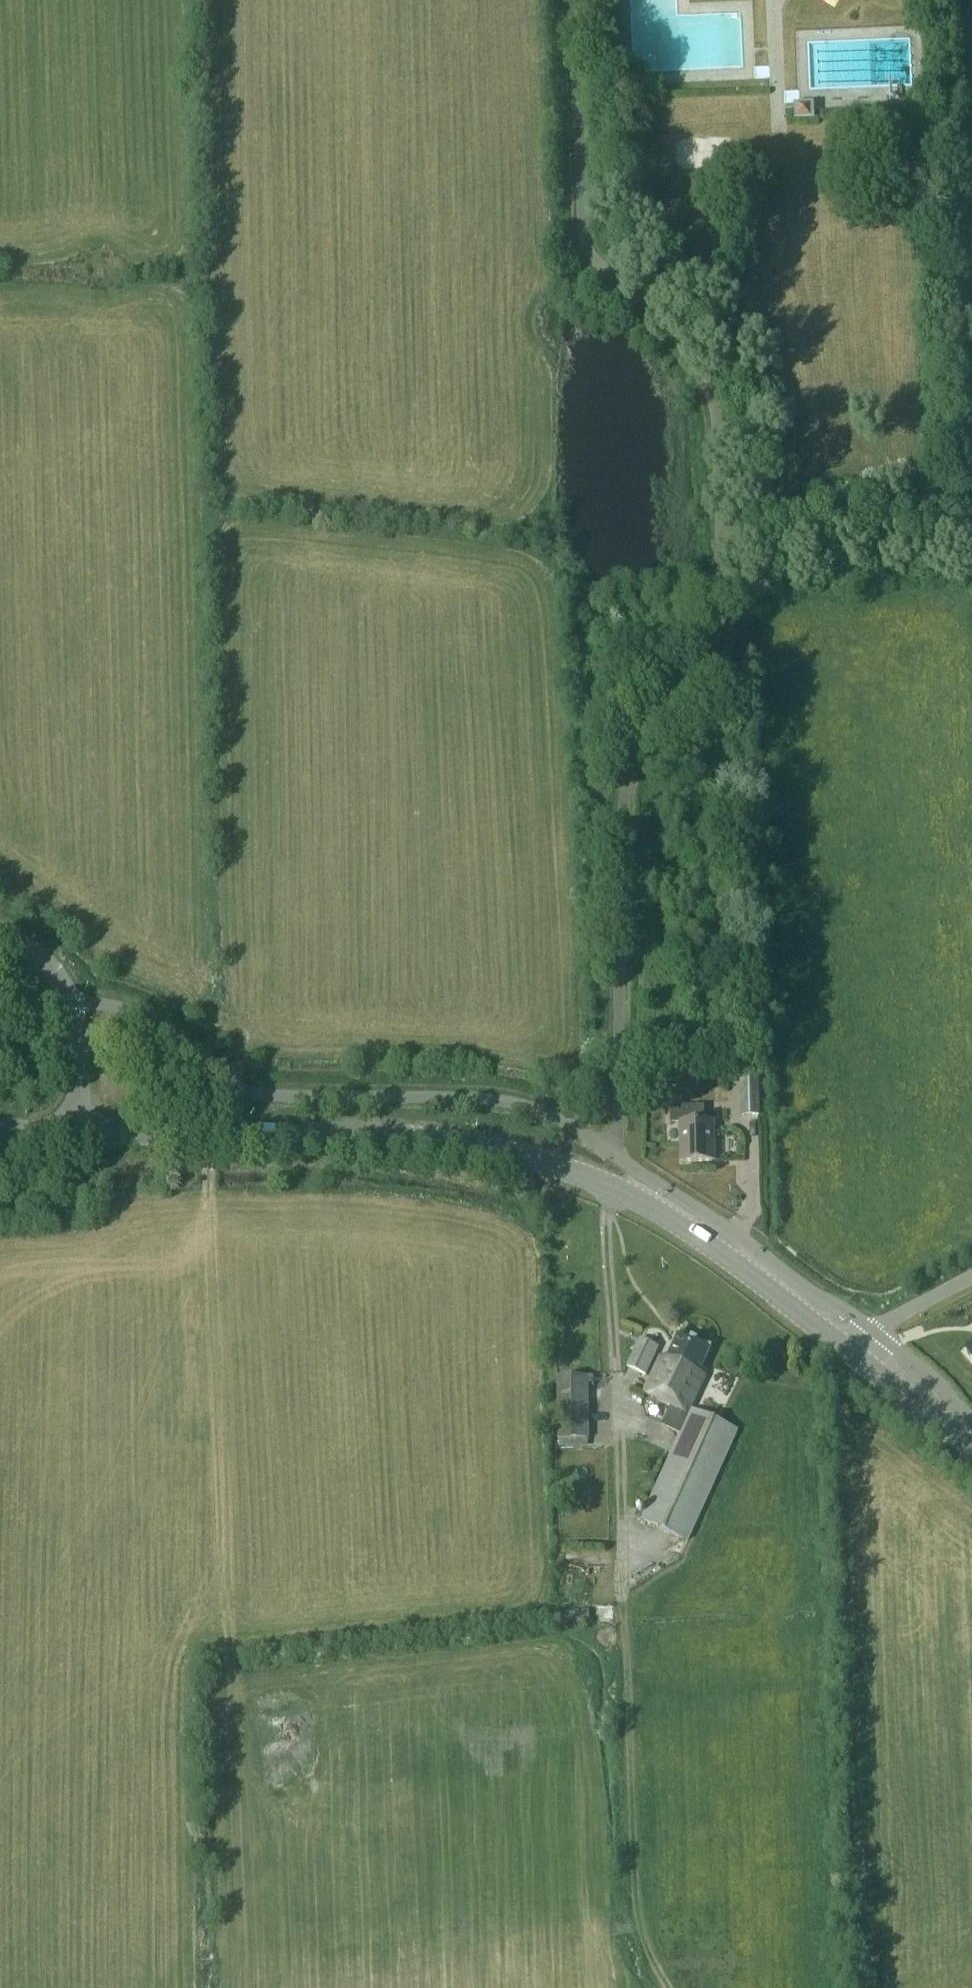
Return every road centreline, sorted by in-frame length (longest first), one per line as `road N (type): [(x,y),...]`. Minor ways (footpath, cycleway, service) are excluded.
road 1 (tertiary): [(853,1354),(637,1197),(526,1156),(413,1135),(76,1130)]
road 2 (unclassified): [(76,1130),(76,1012),(51,968),(0,931)]
road 3 (tertiary): [(971,1448),(853,1354)]
road 4 (unclassified): [(853,1354),(887,1321),(971,1275)]

